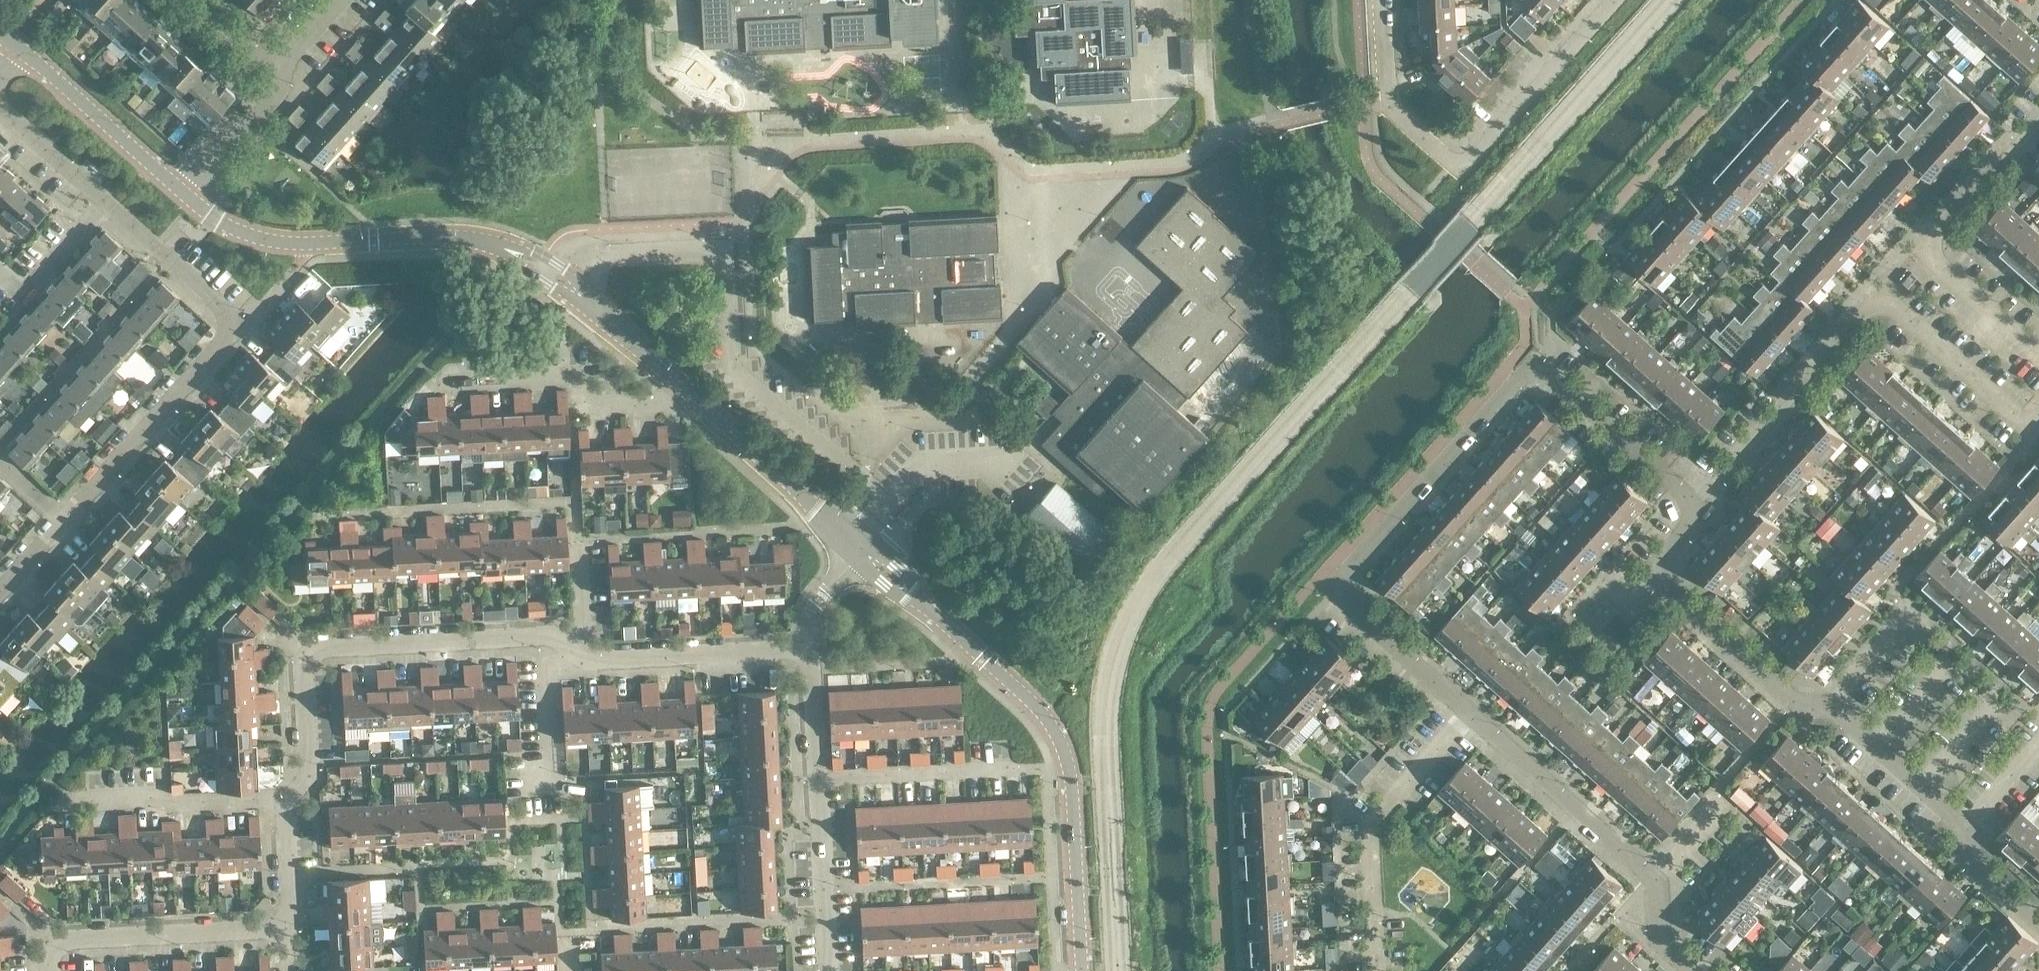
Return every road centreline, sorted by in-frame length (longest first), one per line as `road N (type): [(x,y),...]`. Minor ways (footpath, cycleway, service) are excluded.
road 1 (residential): [(1471,712),(1342,591),(1524,372),(1541,370),(1707,513)]
road 2 (residential): [(2038,925),(1962,856),(1959,823),(1824,703),(1795,700),(1652,573),(1707,513)]
road 3 (unclassified): [(854,543),(891,500),(733,366),(726,253),(606,259),(581,293)]
road 4 (residential): [(550,638),(321,649),(308,657),(289,932)]
road 5 (residential): [(1707,513),(1722,474),(1879,294),(2026,425),(2038,410)]
road 6 (unclassified): [(1082,970),(1071,772),(1058,736),(1039,707),(918,598)]
road 7 (residential): [(1384,0),(1390,102),(1457,166),(1472,163),(1614,0)]
road 8 (residential): [(1688,970),(1654,940),(1649,875),(1471,712)]
road 9 (residential): [(2038,356),(1913,249),(2038,113)]
road 10 (residential): [(832,970),(807,651)]
road 11 (unclassified): [(490,245),(452,237),(280,242),(226,226),(188,199)]
road 12 (residential): [(1377,970),(1372,825),(1471,712)]
road 13 (residential): [(709,408),(588,412),(583,381),(443,382)]
road 14 (residential): [(807,651),(590,663),(550,638)]
road 15 (residential): [(242,326),(66,518)]
road 16 (residential): [(50,970),(58,946),(75,941),(289,932)]
road 17 (unclassified): [(188,199),(22,50)]
road 18 (unclassified): [(854,543),(709,408)]
road 19 (residential): [(242,326),(103,201)]
road 20 (unclassified): [(709,408),(581,293)]
road 21 (residential): [(188,199),(281,72)]
road 22 (residential): [(0,277),(23,295),(103,201)]
road 23 (residential): [(103,201),(0,107)]
road 24 (residential): [(553,776),(550,638)]

